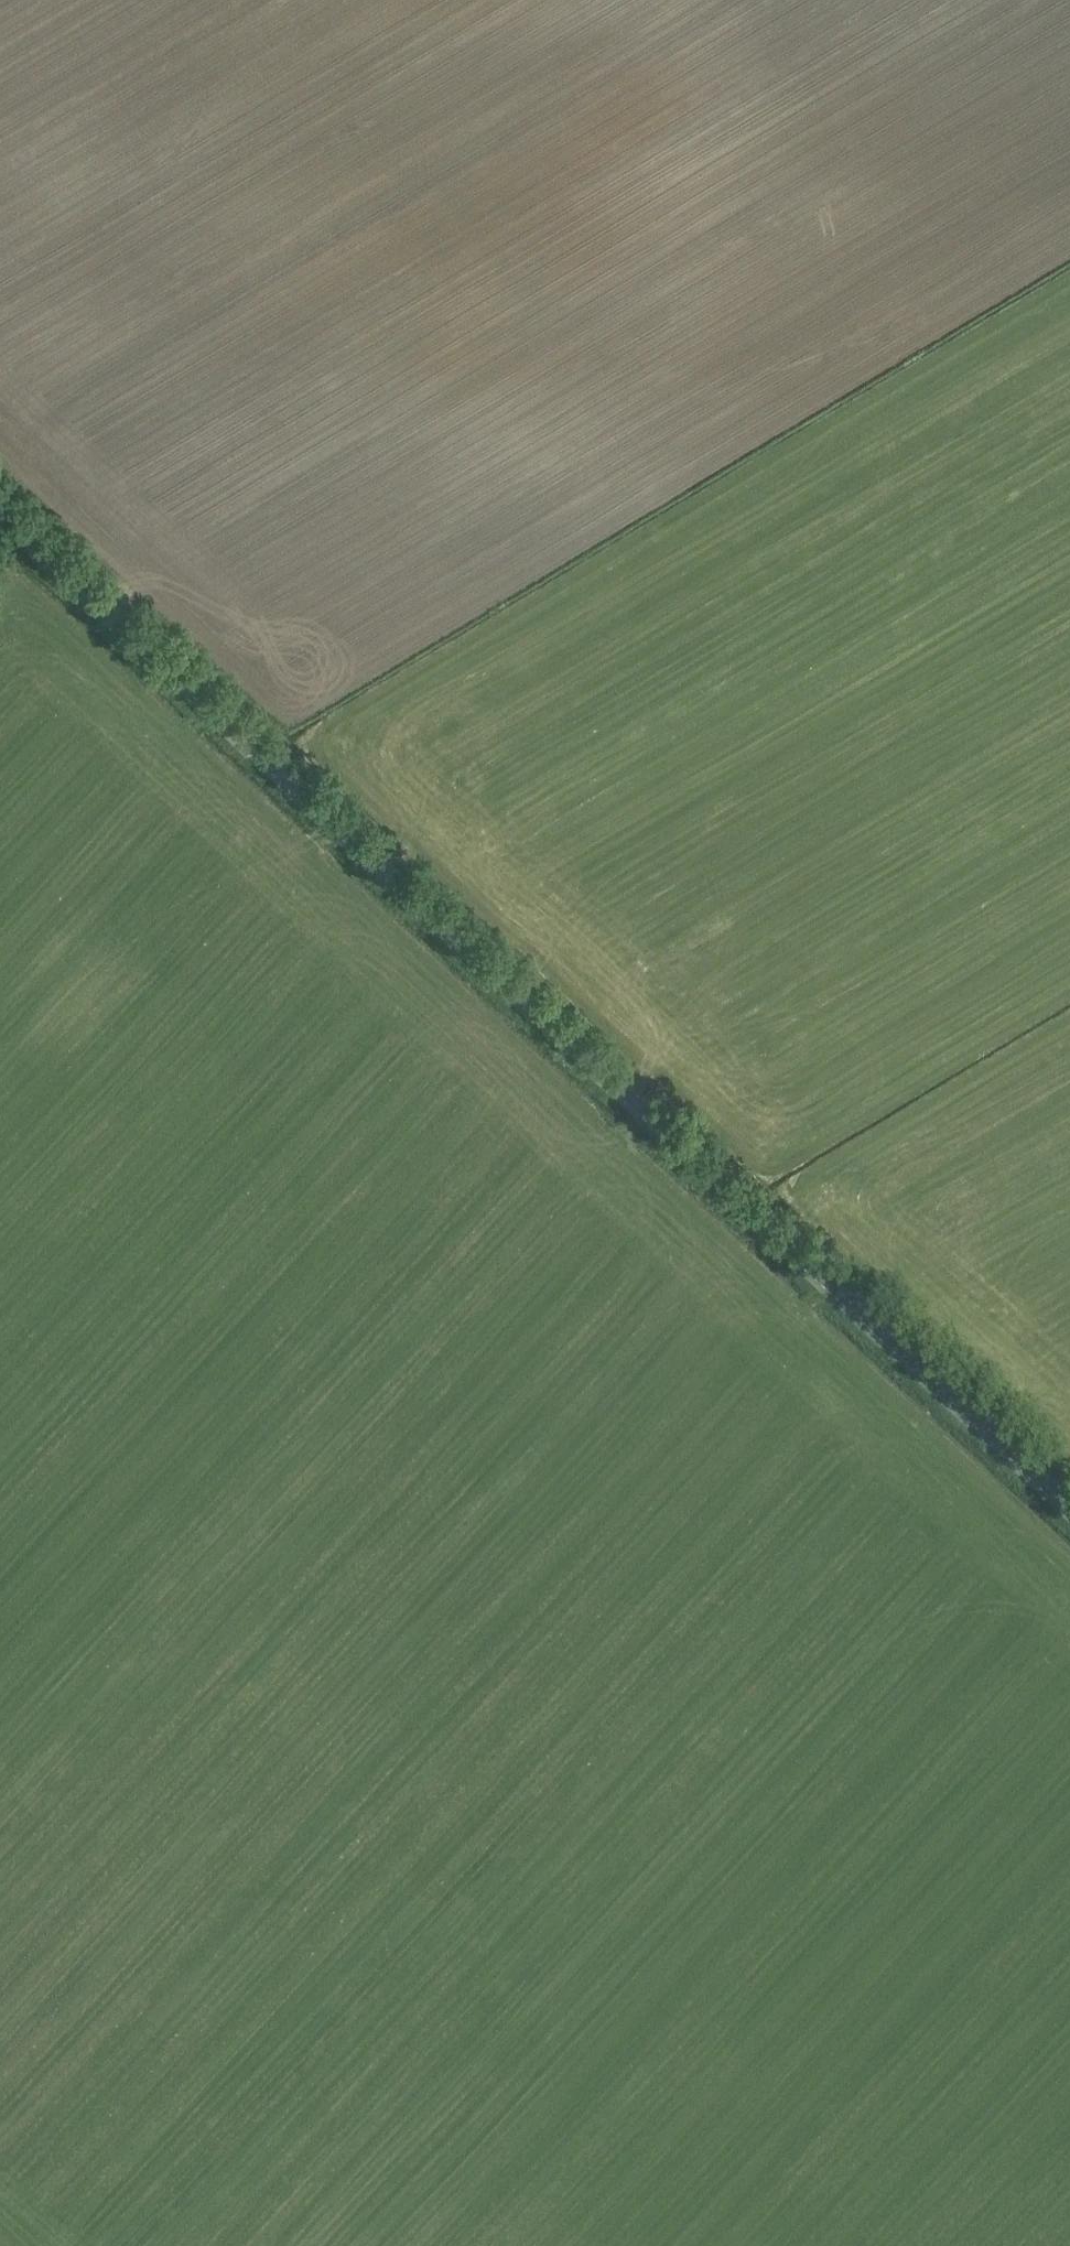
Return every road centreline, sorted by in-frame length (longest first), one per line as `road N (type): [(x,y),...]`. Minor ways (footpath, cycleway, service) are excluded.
road 1 (unclassified): [(1069,1505),(0,506)]

